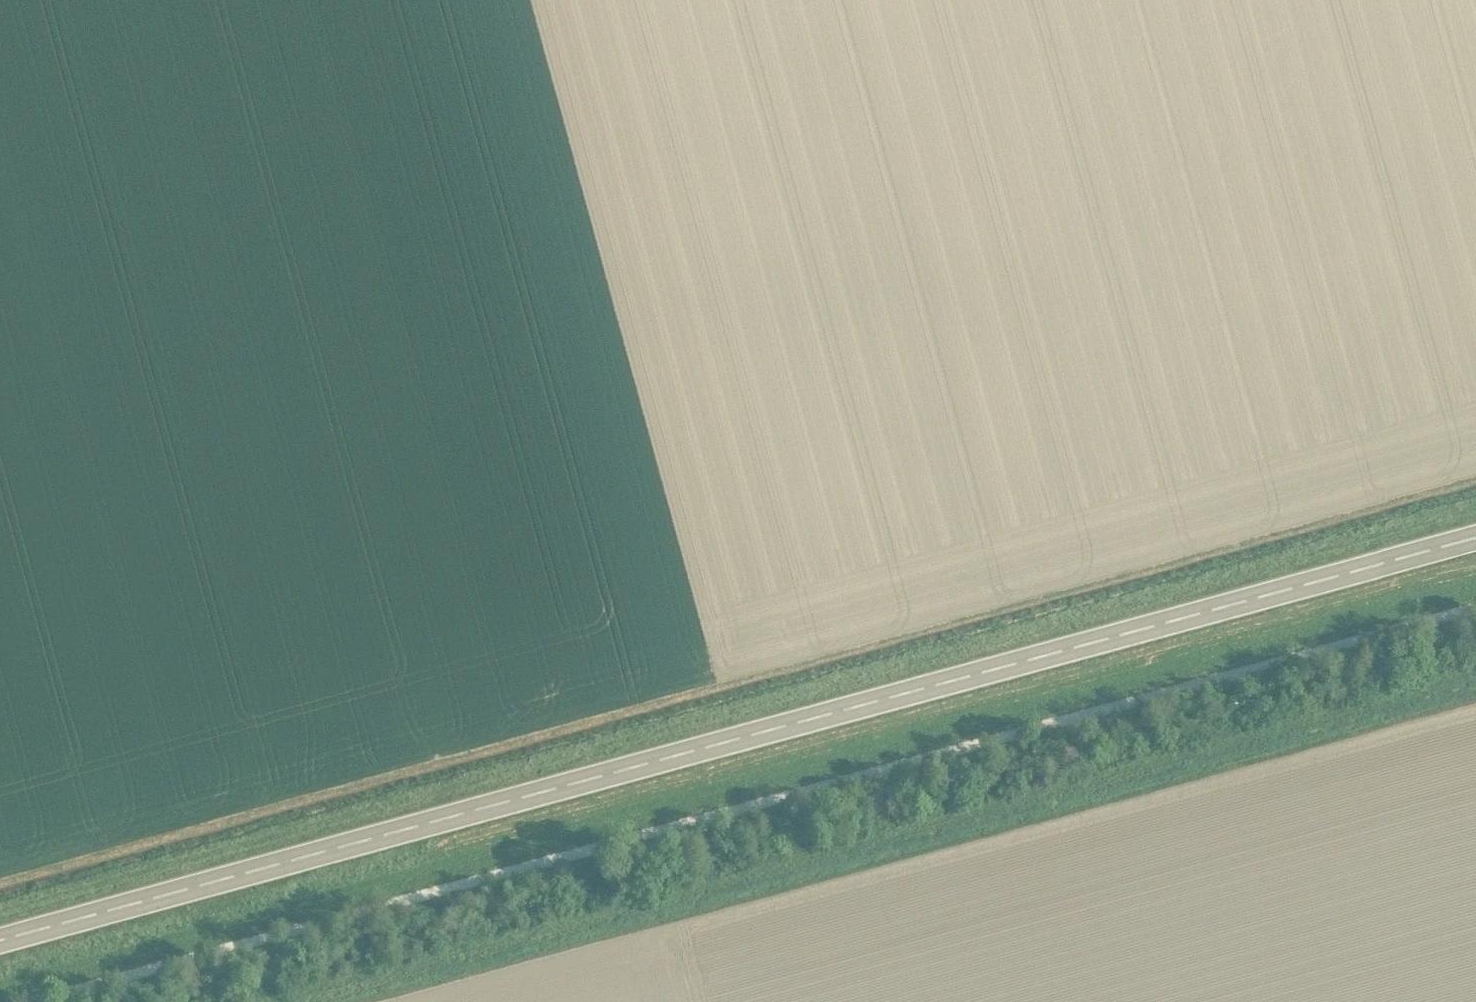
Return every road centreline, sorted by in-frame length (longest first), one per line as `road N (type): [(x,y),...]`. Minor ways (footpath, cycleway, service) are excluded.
road 1 (secondary): [(0,940),(1475,536)]

